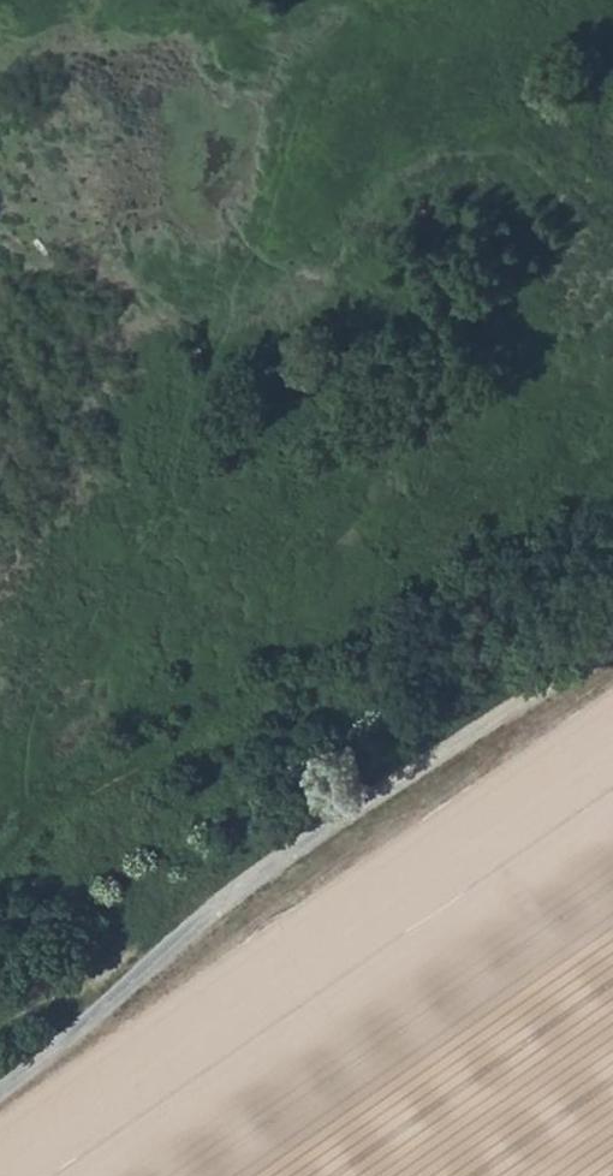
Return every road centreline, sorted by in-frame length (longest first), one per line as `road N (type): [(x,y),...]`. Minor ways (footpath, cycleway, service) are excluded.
road 1 (track): [(0,1086),(255,871),(612,638)]

